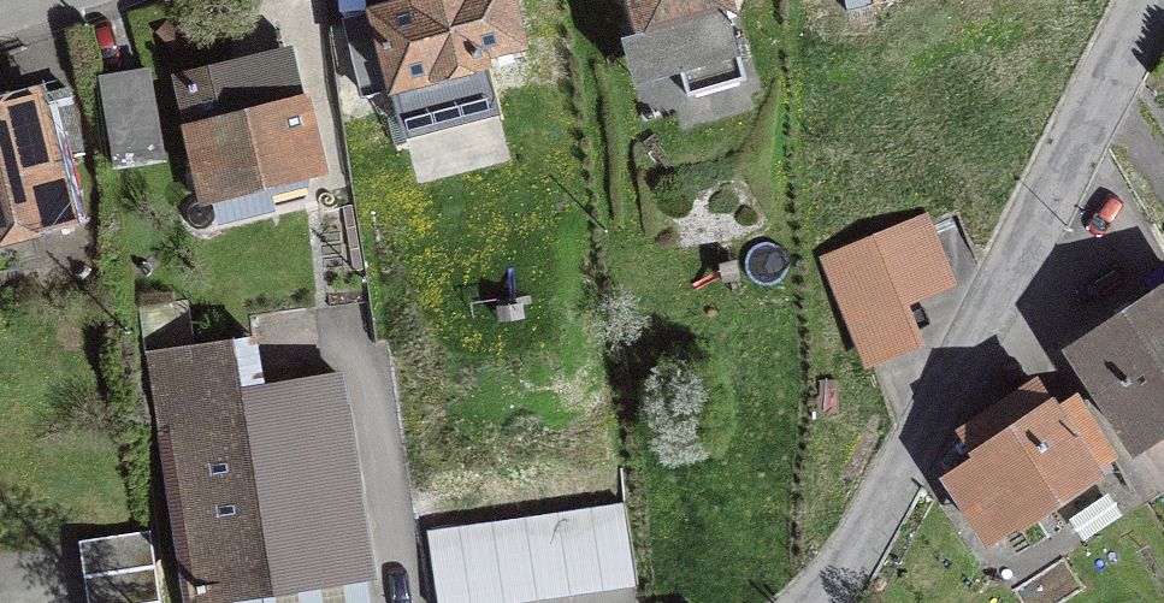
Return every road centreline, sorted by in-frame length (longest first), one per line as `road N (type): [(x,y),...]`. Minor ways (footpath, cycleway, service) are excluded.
road 1 (residential): [(817,602),(871,556),(1153,0)]

